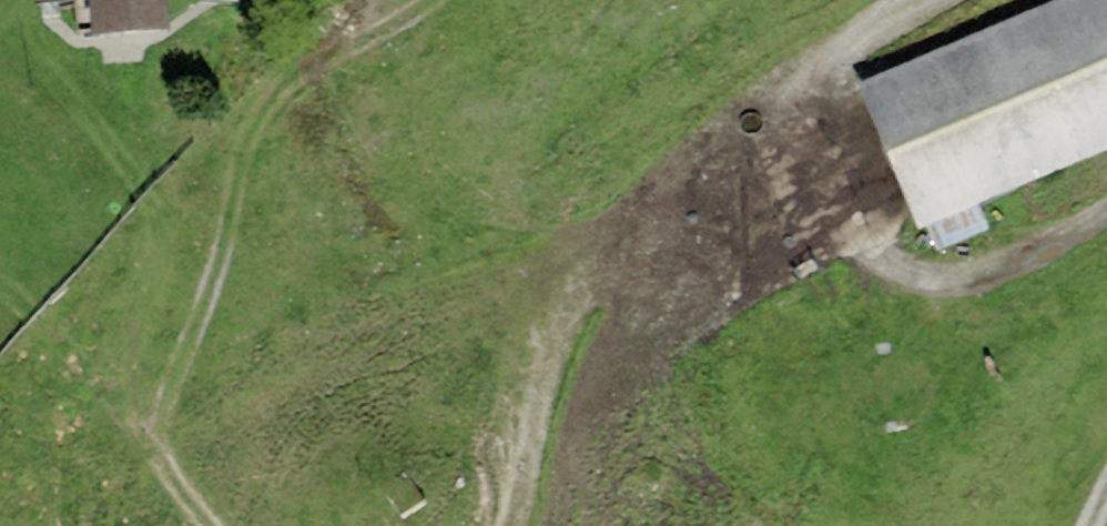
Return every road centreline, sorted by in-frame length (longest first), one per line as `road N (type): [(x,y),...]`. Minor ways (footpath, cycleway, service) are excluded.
road 1 (track): [(926,0),(780,85),(597,264),(560,333),(519,525)]
road 2 (track): [(222,525),(166,460),(165,392),(223,253),(249,123),(343,46),(434,0)]
road 3 (track): [(1106,217),(1045,255),(976,279),(924,280),(888,259),(780,85)]
road 4 (track): [(166,460),(0,272)]

